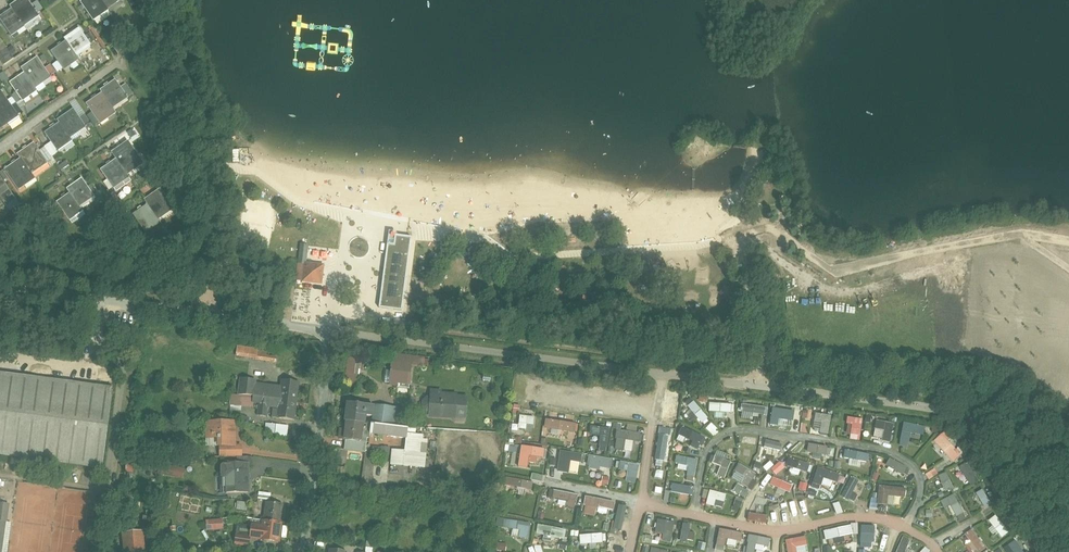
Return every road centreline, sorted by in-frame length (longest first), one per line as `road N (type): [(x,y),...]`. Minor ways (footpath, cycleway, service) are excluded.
road 1 (residential): [(909,528),(923,477),(911,462),(874,447),(744,431),(723,438),(708,456),(697,516)]
road 2 (residential): [(301,551),(328,333)]
road 3 (residential): [(0,150),(142,49)]
road 4 (unclassified): [(142,309),(0,287)]
road 5 (residential): [(664,371),(642,502)]
road 6 (residential): [(779,533),(873,519),(901,525)]

